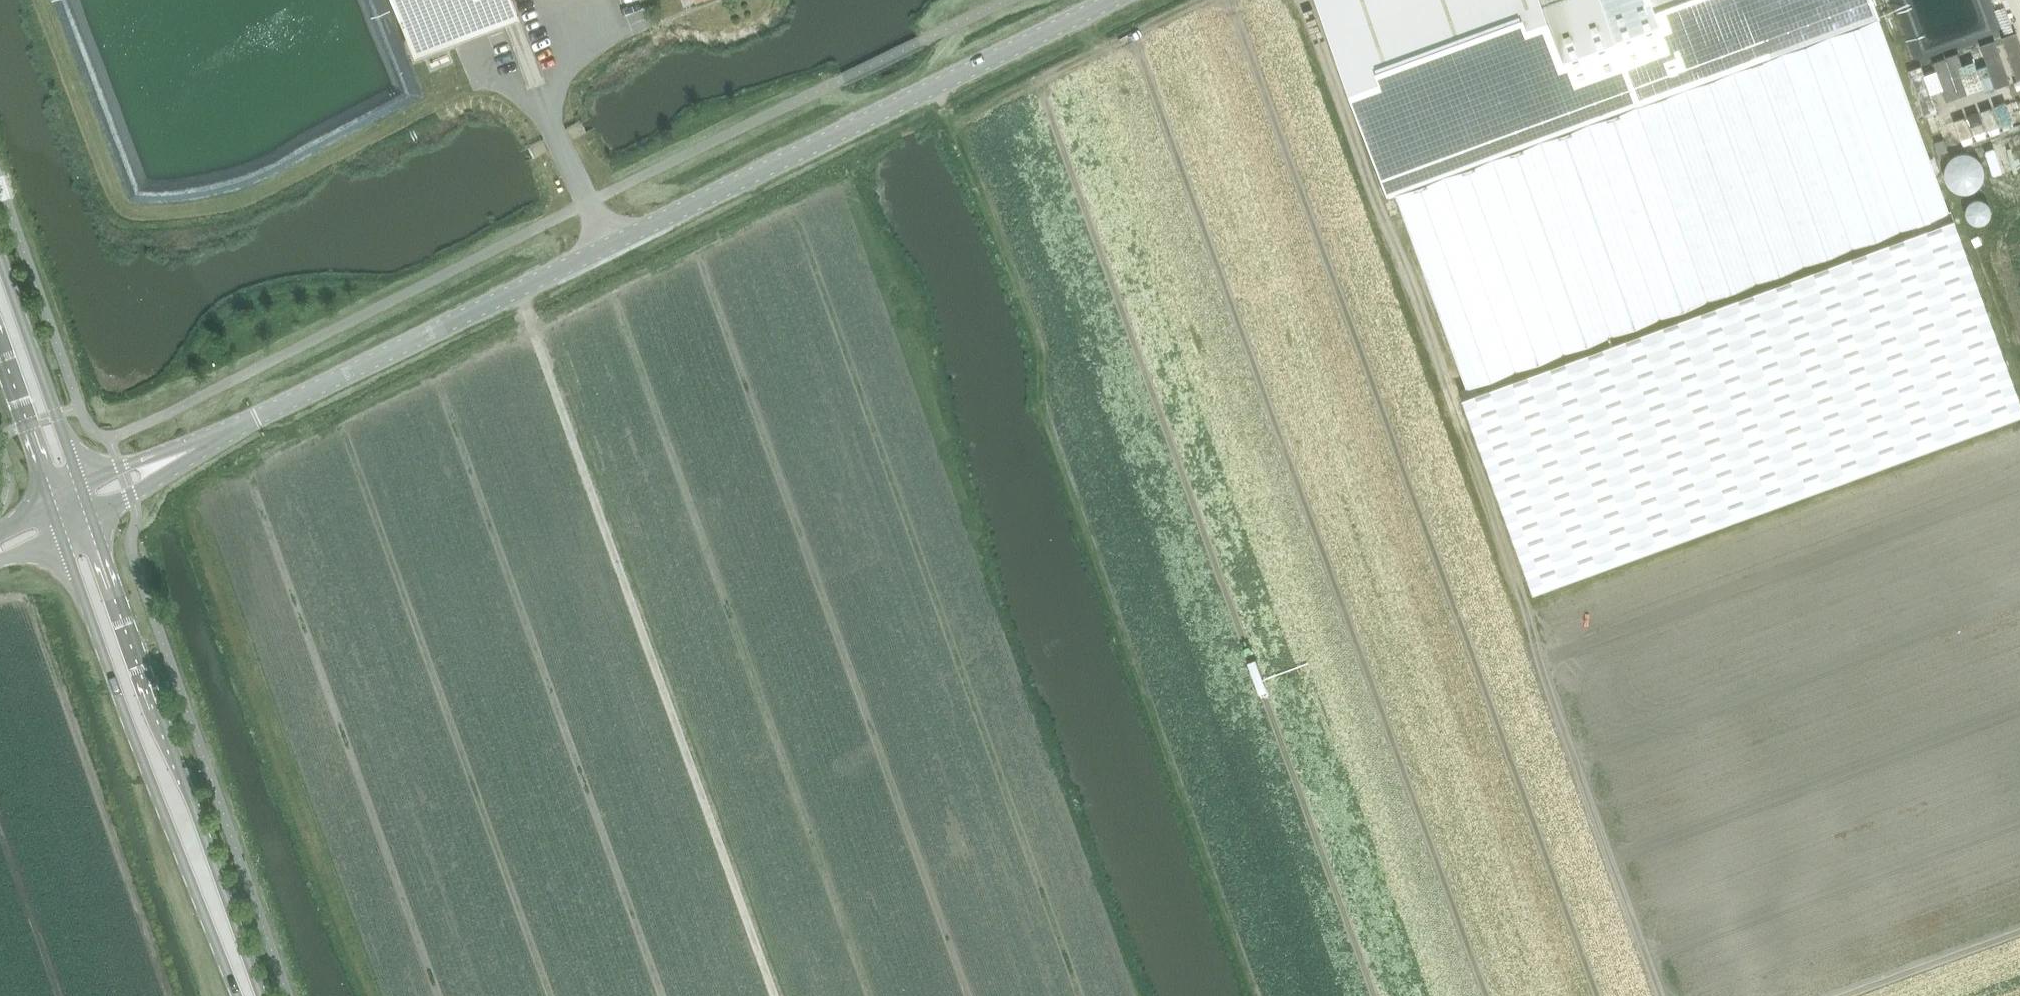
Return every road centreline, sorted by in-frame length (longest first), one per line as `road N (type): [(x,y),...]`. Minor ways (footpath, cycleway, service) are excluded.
road 1 (unclassified): [(80,506),(1111,0)]
road 2 (tertiary): [(253,995),(80,506)]
road 3 (tertiary): [(80,506),(0,291)]

